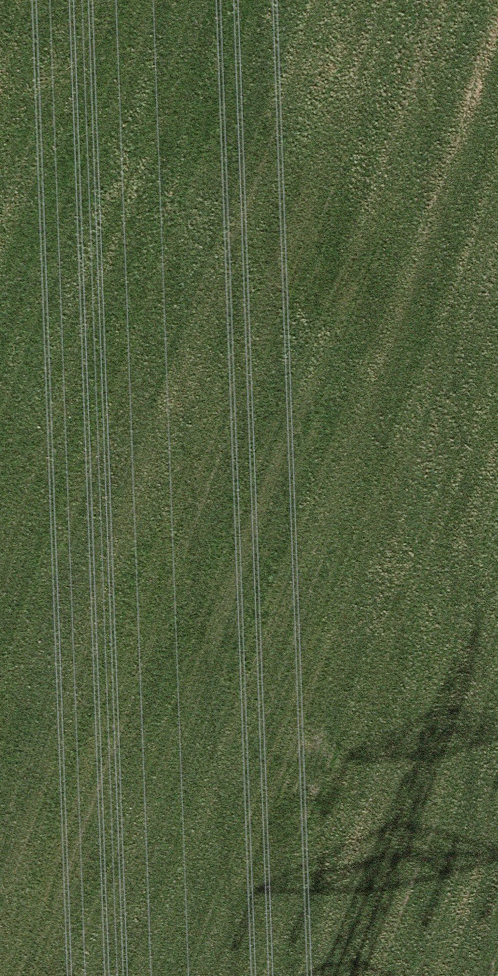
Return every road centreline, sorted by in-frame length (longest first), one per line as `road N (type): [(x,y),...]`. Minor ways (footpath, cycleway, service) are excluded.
road 1 (motorway): [(397,0),(149,403),(0,677)]
road 2 (motorway): [(120,975),(497,319)]

